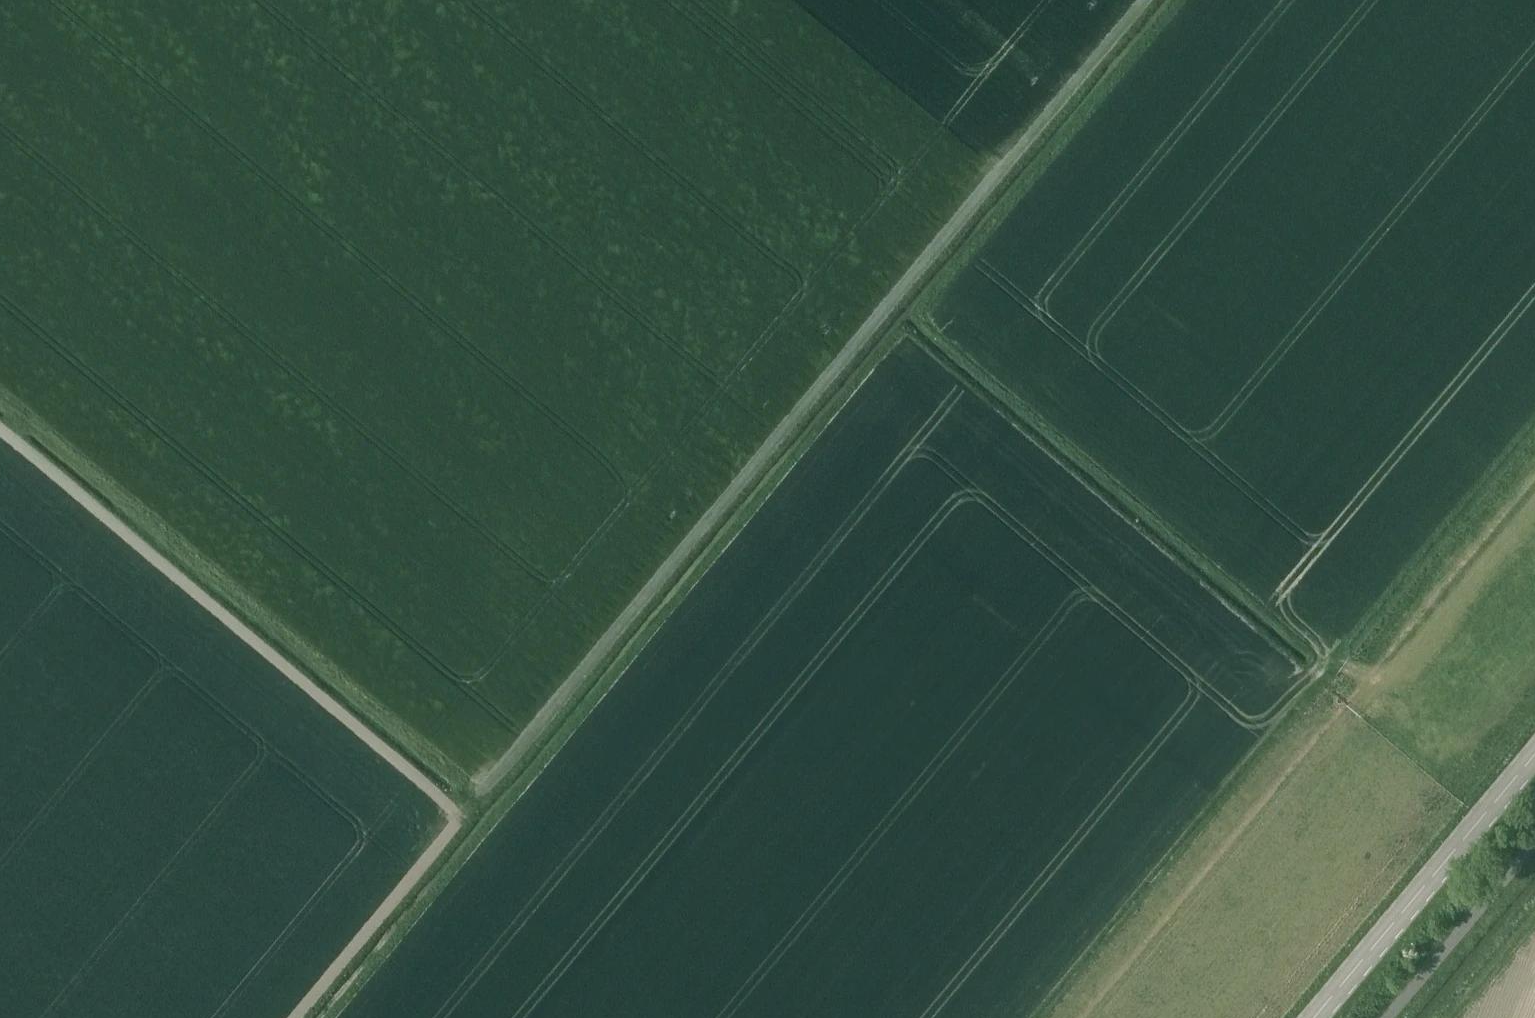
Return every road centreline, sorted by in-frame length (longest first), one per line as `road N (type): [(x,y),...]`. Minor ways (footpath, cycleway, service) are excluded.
road 1 (secondary): [(1313,1017),(1534,753)]

